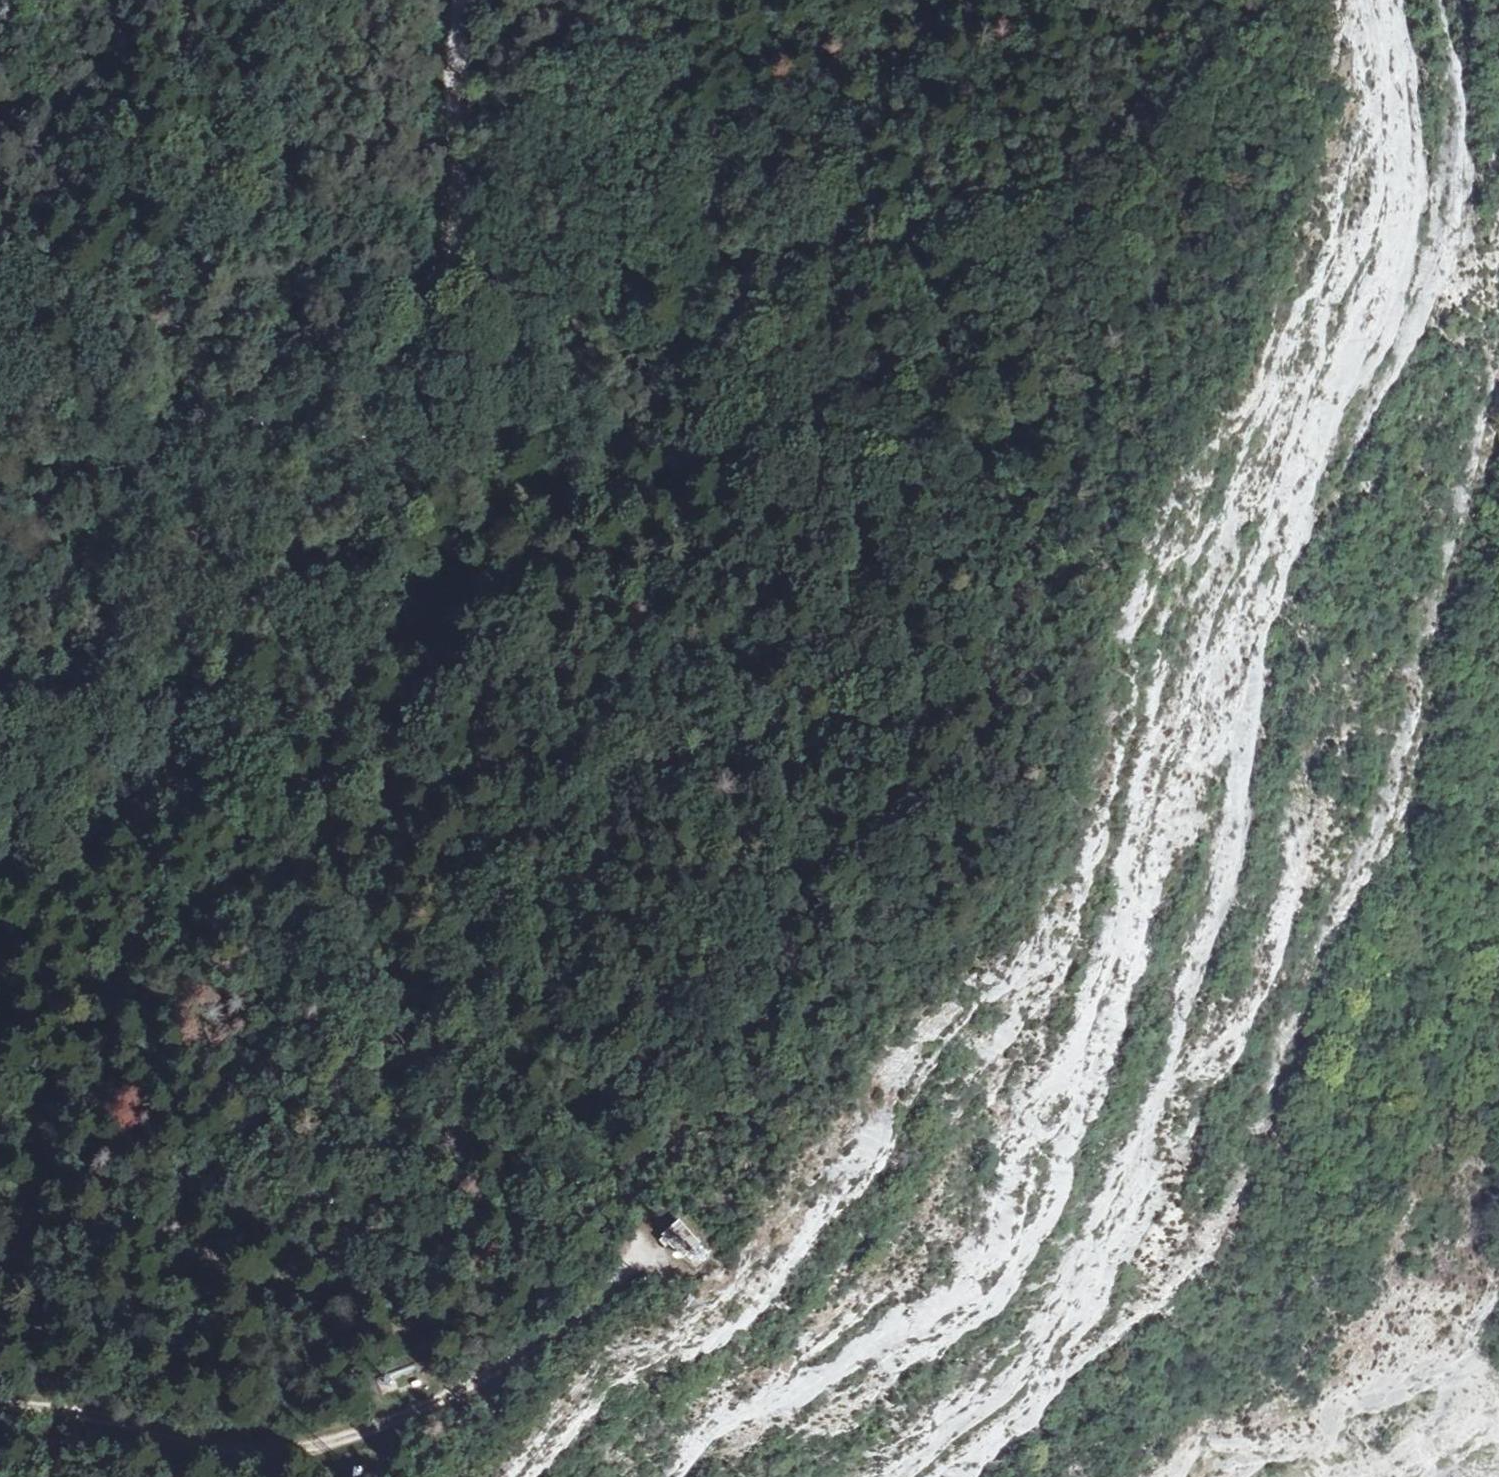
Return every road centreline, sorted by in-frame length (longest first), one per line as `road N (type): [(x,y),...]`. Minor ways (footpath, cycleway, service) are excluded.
road 1 (track): [(458,0),(457,136),(414,343),(297,510),(193,690),(126,783),(0,849)]
road 2 (track): [(0,1407),(101,1418),(186,1443),(289,1448),(369,1430),(536,1347),(646,1251)]

